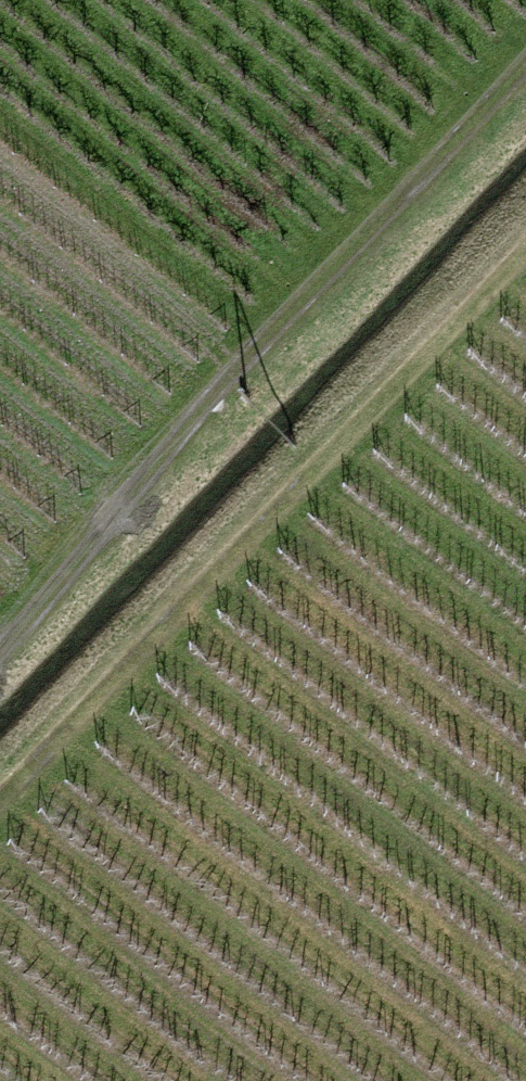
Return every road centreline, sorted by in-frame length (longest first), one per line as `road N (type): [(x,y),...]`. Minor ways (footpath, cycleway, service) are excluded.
road 1 (track): [(0,805),(525,239)]
road 2 (track): [(0,637),(525,71)]

